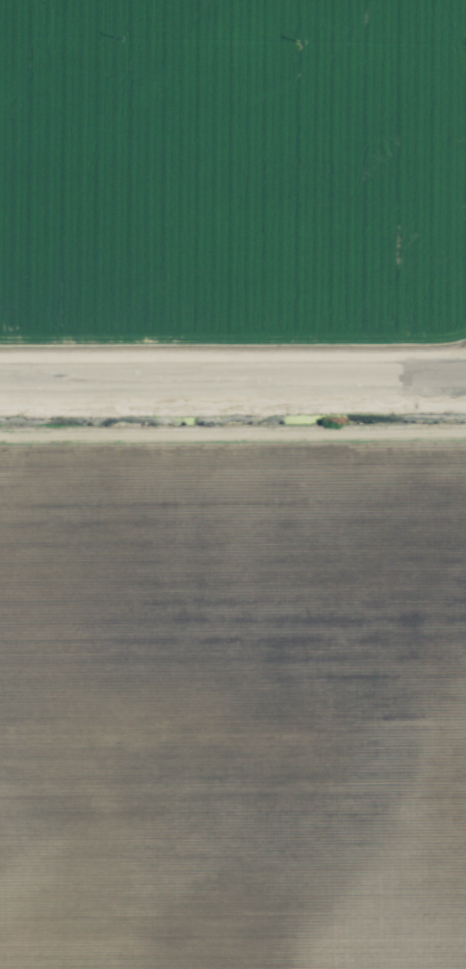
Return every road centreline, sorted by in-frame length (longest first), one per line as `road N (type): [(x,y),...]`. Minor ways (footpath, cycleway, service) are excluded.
road 1 (track): [(0,376),(465,375)]

